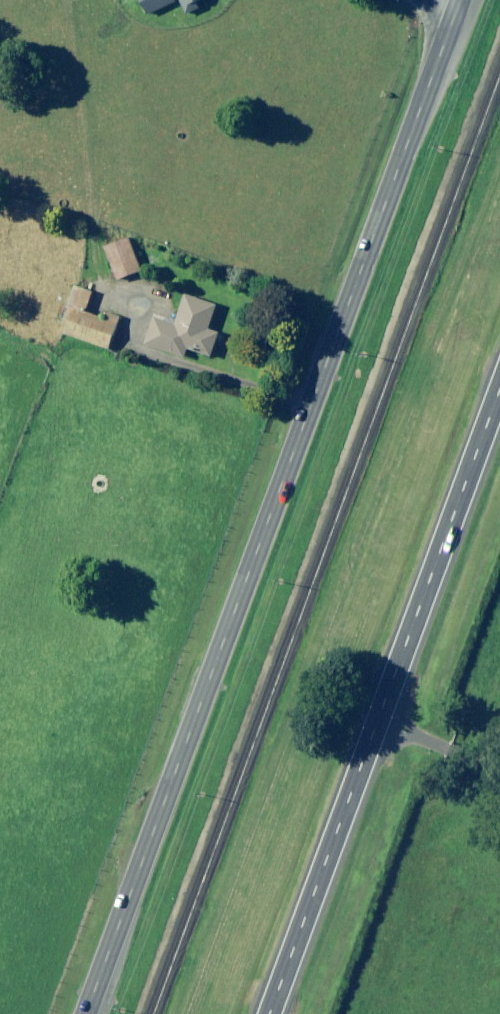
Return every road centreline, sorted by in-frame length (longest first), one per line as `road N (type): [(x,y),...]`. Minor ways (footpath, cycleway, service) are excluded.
road 1 (secondary): [(87,1013),(461,0)]
road 2 (primary): [(269,1013),(499,388)]
road 3 (track): [(499,785),(489,767),(377,722)]

